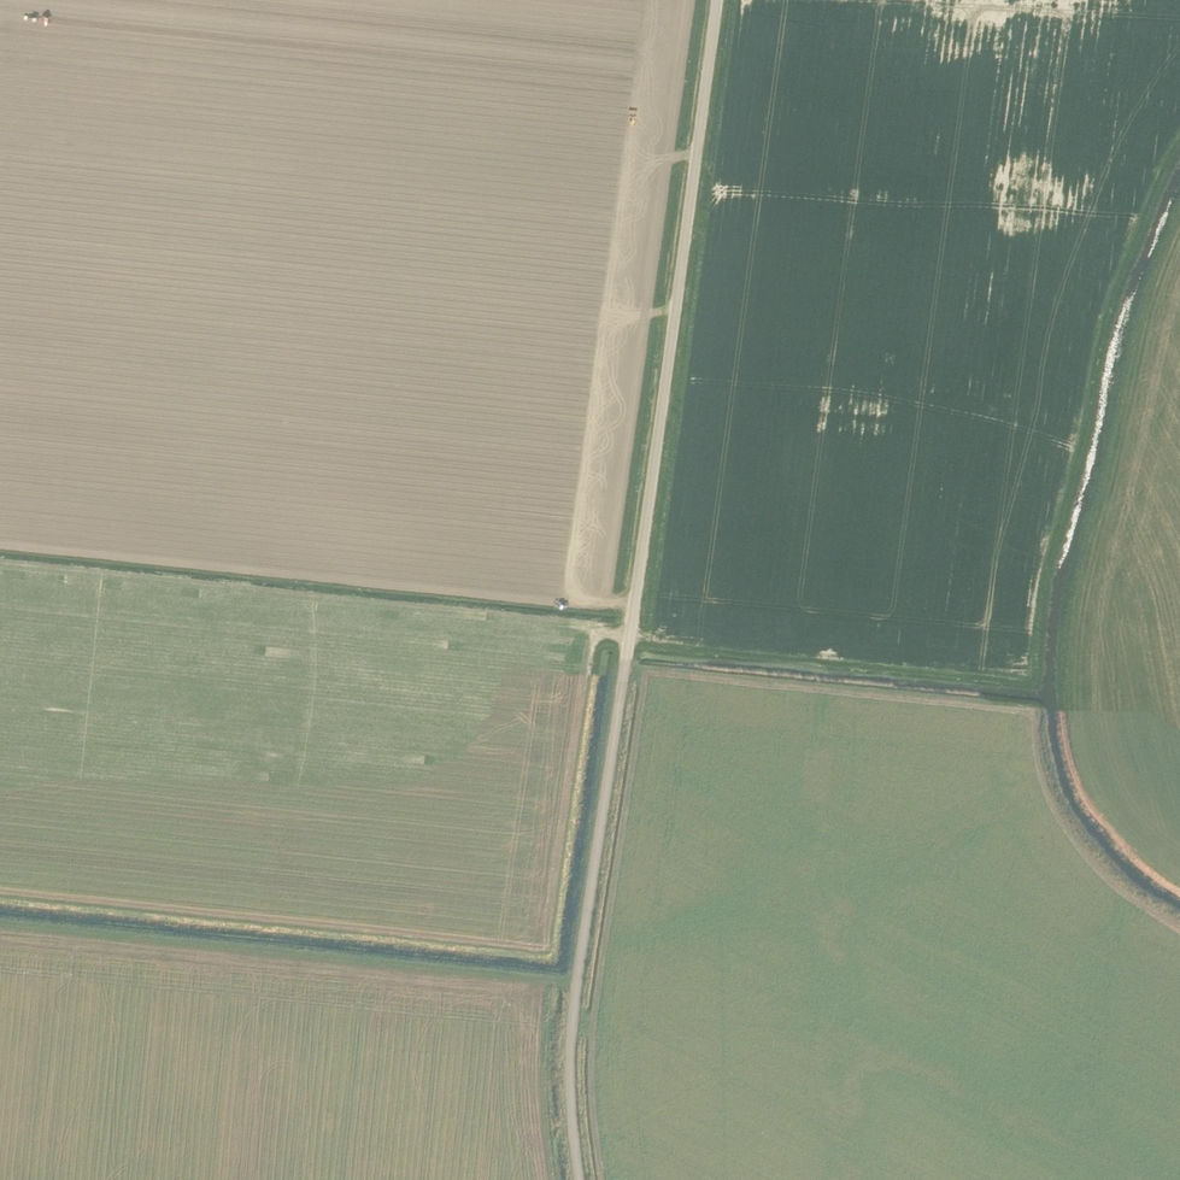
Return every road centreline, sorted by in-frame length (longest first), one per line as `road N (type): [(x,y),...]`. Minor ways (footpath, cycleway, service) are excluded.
road 1 (unclassified): [(580,1179),(569,1075),(572,1013),(716,0)]

